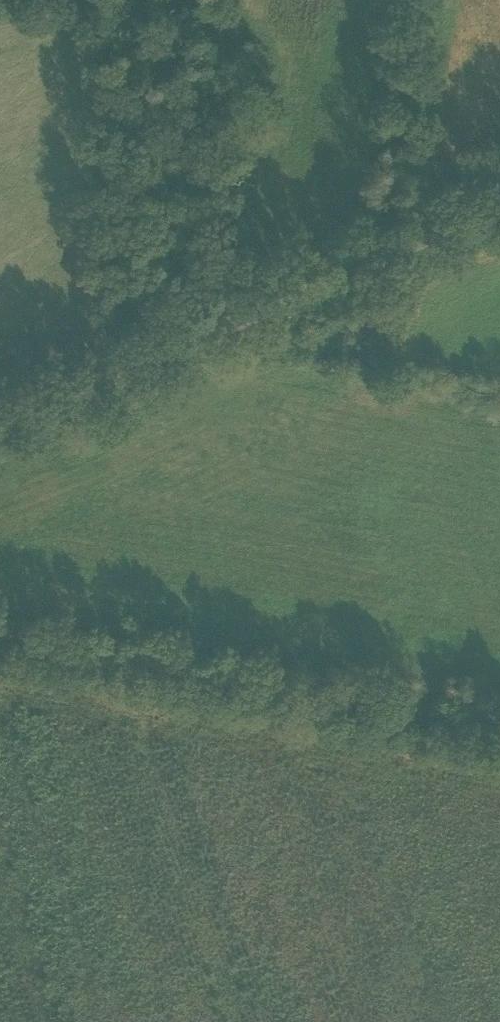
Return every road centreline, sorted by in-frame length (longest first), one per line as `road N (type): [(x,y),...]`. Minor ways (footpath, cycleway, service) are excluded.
road 1 (unclassified): [(0,433),(499,207)]
road 2 (track): [(499,739),(0,642)]

